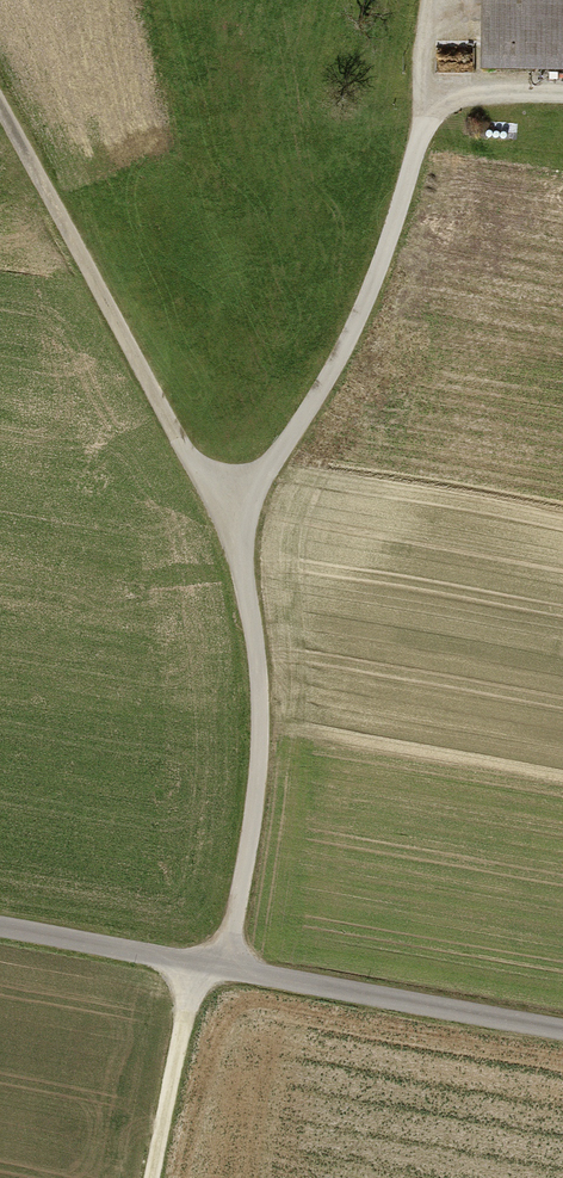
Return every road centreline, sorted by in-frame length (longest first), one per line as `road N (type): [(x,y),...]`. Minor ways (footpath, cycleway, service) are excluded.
road 1 (track): [(143,1177),(183,968),(260,804),(265,715),(224,530)]
road 2 (track): [(224,530),(342,346),(389,248),(411,155),(460,107),(562,94)]
road 3 (track): [(0,933),(562,1035)]
road 4 (track): [(224,530),(0,118)]

